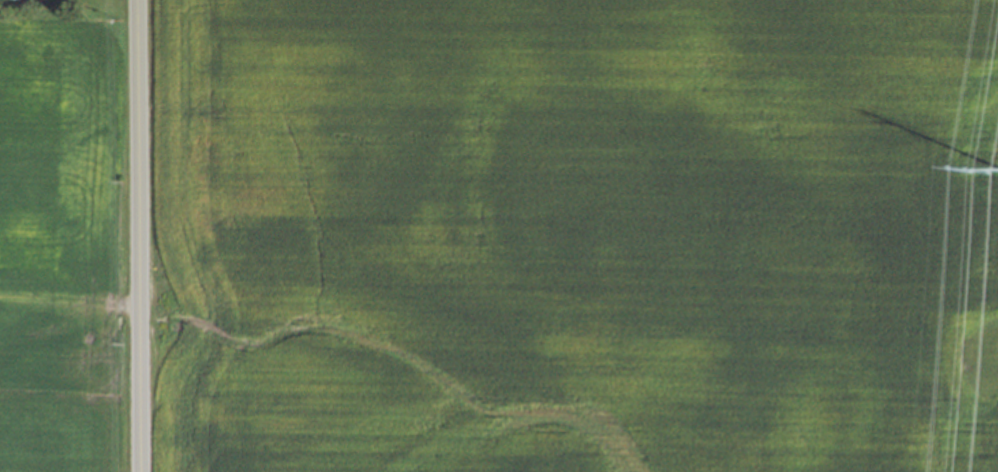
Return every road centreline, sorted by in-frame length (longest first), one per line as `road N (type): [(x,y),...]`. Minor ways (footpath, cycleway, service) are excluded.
road 1 (tertiary): [(134,0),(133,471)]

